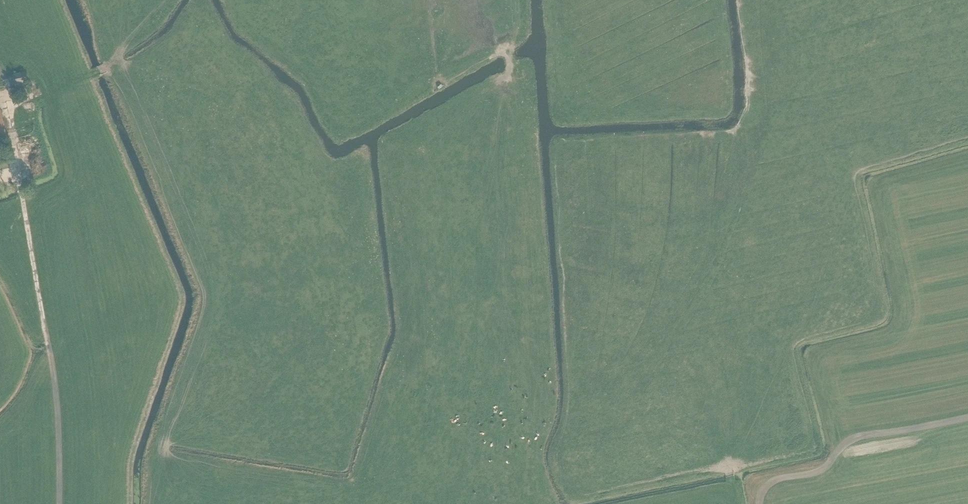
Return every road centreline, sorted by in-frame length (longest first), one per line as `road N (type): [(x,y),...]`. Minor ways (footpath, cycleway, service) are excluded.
road 1 (unclassified): [(59,503),(55,384),(21,192)]
road 2 (track): [(21,192),(0,69)]

